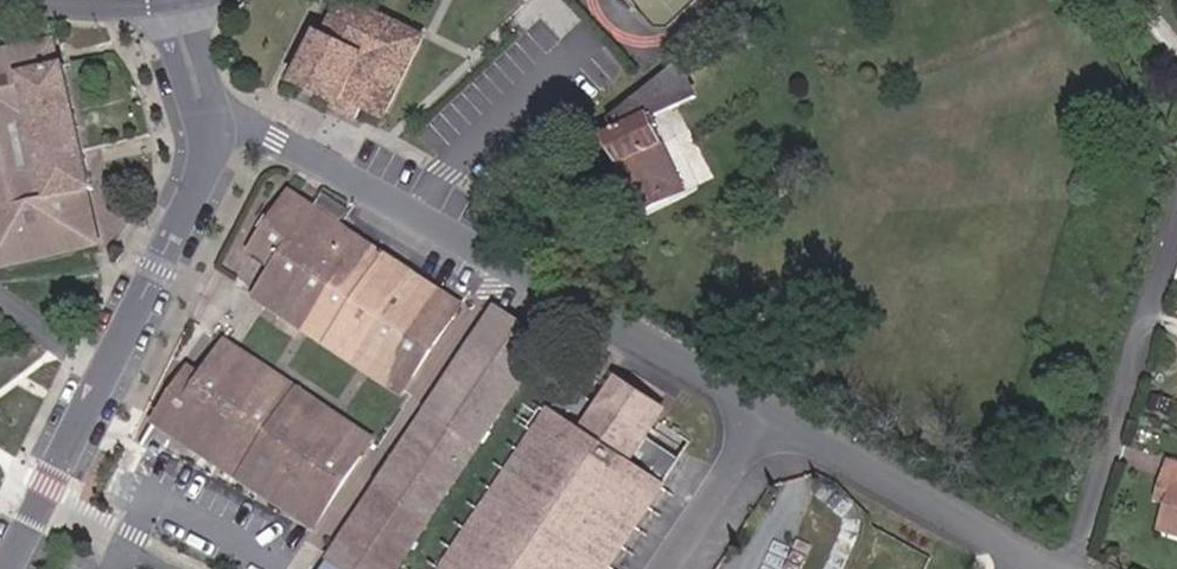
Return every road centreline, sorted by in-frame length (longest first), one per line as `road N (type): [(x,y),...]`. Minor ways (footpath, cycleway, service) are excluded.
road 1 (residential): [(768,411),(279,141),(220,140)]
road 2 (residential): [(220,140),(53,498)]
road 3 (residential): [(1016,551),(768,411)]
road 4 (residential): [(670,568),(768,411)]
road 5 (residential): [(53,498),(187,568)]
road 6 (residential): [(183,0),(220,140)]

